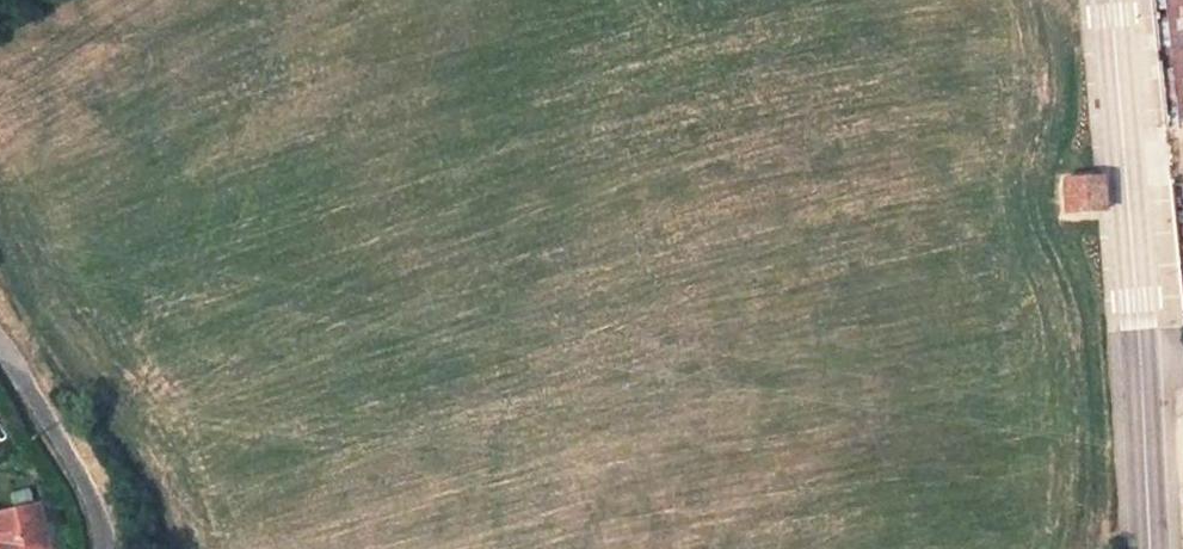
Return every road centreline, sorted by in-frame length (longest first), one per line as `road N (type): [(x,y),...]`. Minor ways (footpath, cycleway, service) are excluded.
road 1 (tertiary): [(1151,548),(1111,0)]
road 2 (residential): [(104,548),(86,485),(0,347)]

